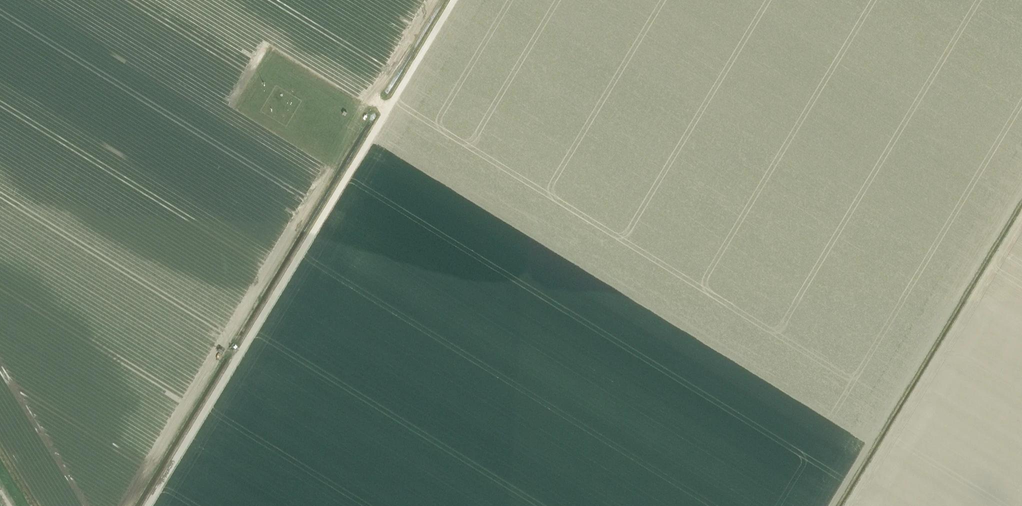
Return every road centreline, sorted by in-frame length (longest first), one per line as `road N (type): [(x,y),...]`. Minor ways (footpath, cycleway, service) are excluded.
road 1 (track): [(147,505),(455,0)]

